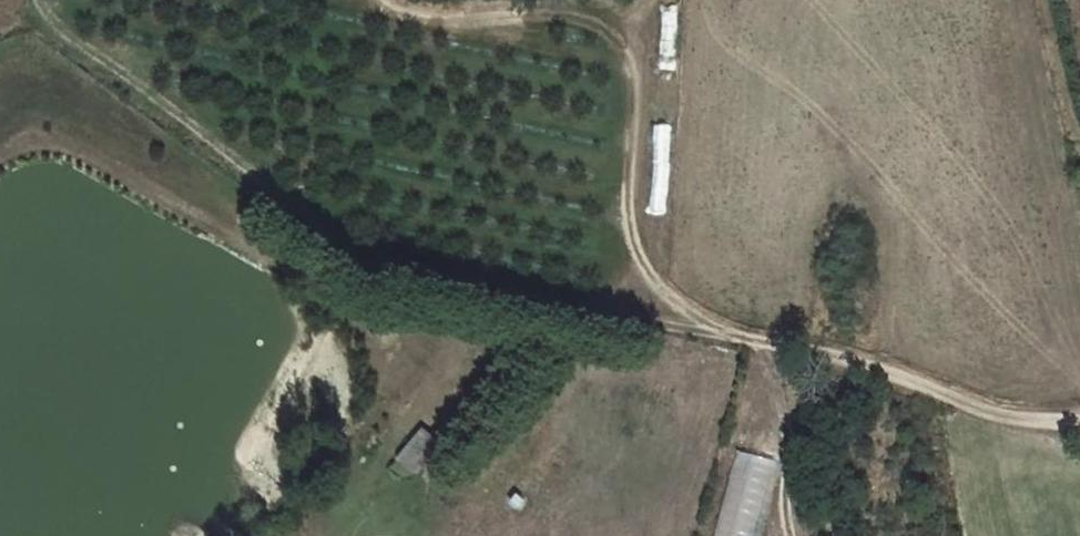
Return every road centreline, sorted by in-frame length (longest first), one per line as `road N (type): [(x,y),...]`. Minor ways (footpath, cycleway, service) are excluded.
road 1 (track): [(1079,436),(955,414),(876,371),(410,281),(345,279),(32,17),(33,0)]
road 2 (track): [(410,281),(384,241),(389,72),(365,0)]
road 3 (track): [(1079,159),(1041,0)]

